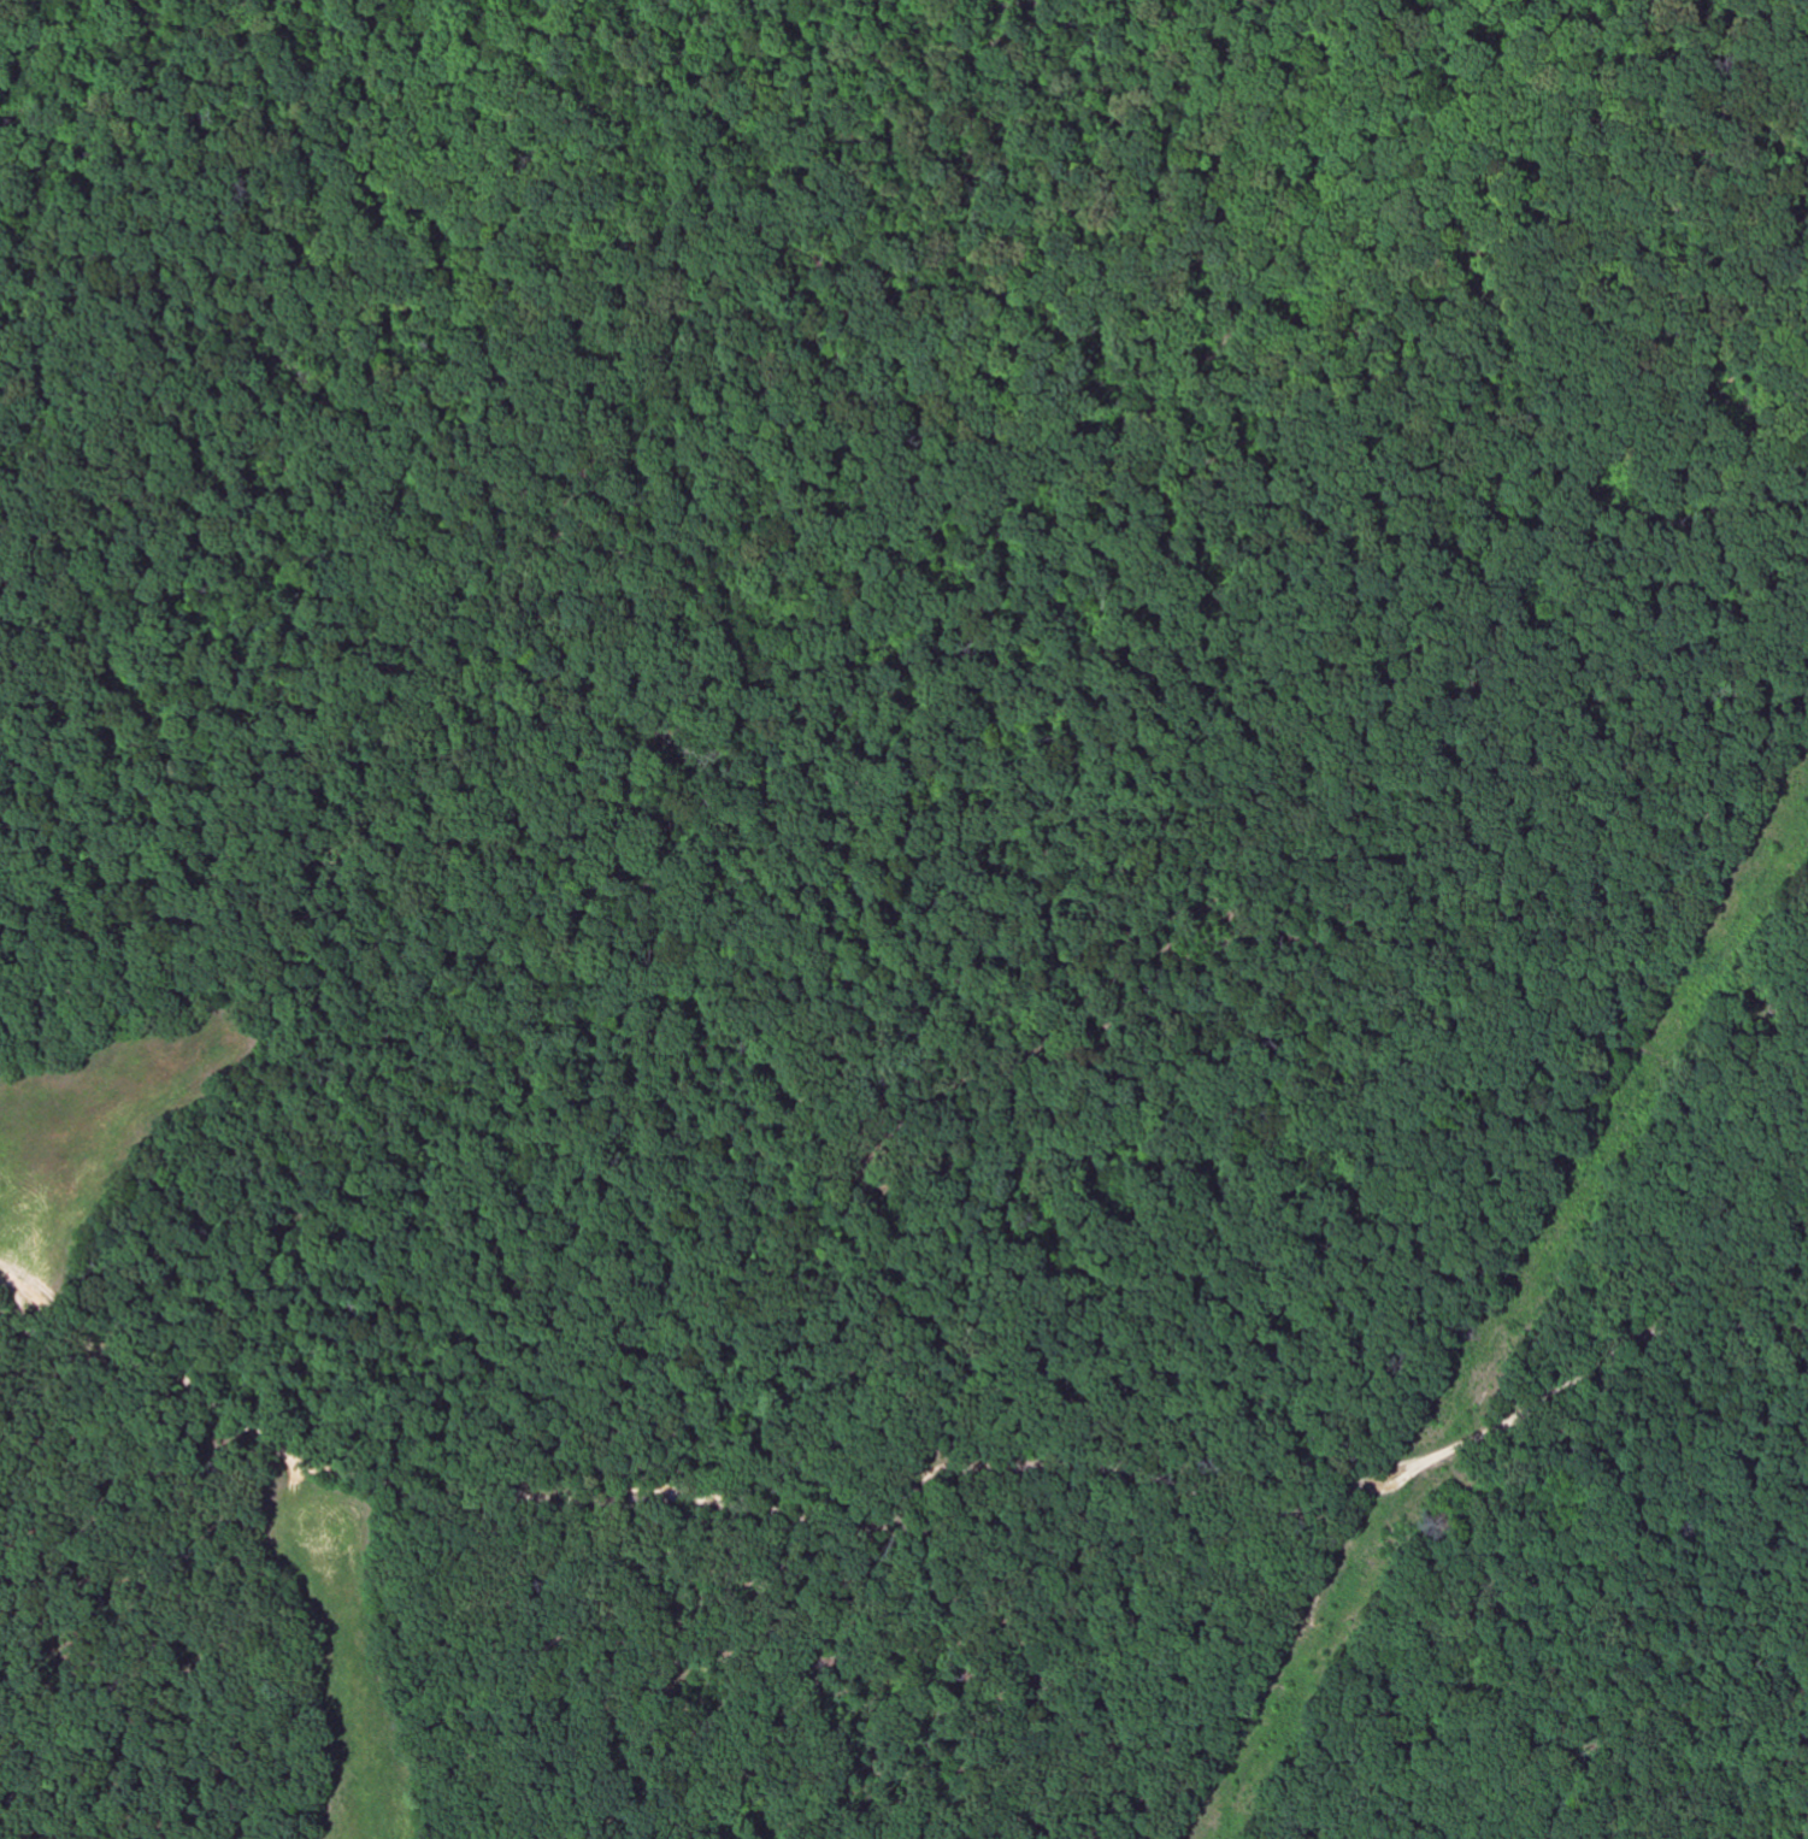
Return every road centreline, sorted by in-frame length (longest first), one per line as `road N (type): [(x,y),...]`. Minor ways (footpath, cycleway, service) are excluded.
road 1 (residential): [(1807,1330),(1668,1333),(1631,1344),(1536,1410),(1291,1514),(1127,1476),(950,1472),(873,1529),(838,1537),(696,1501),(559,1509),(491,1490),(422,1499),(284,1443),(169,1375),(90,1354),(0,1284)]

